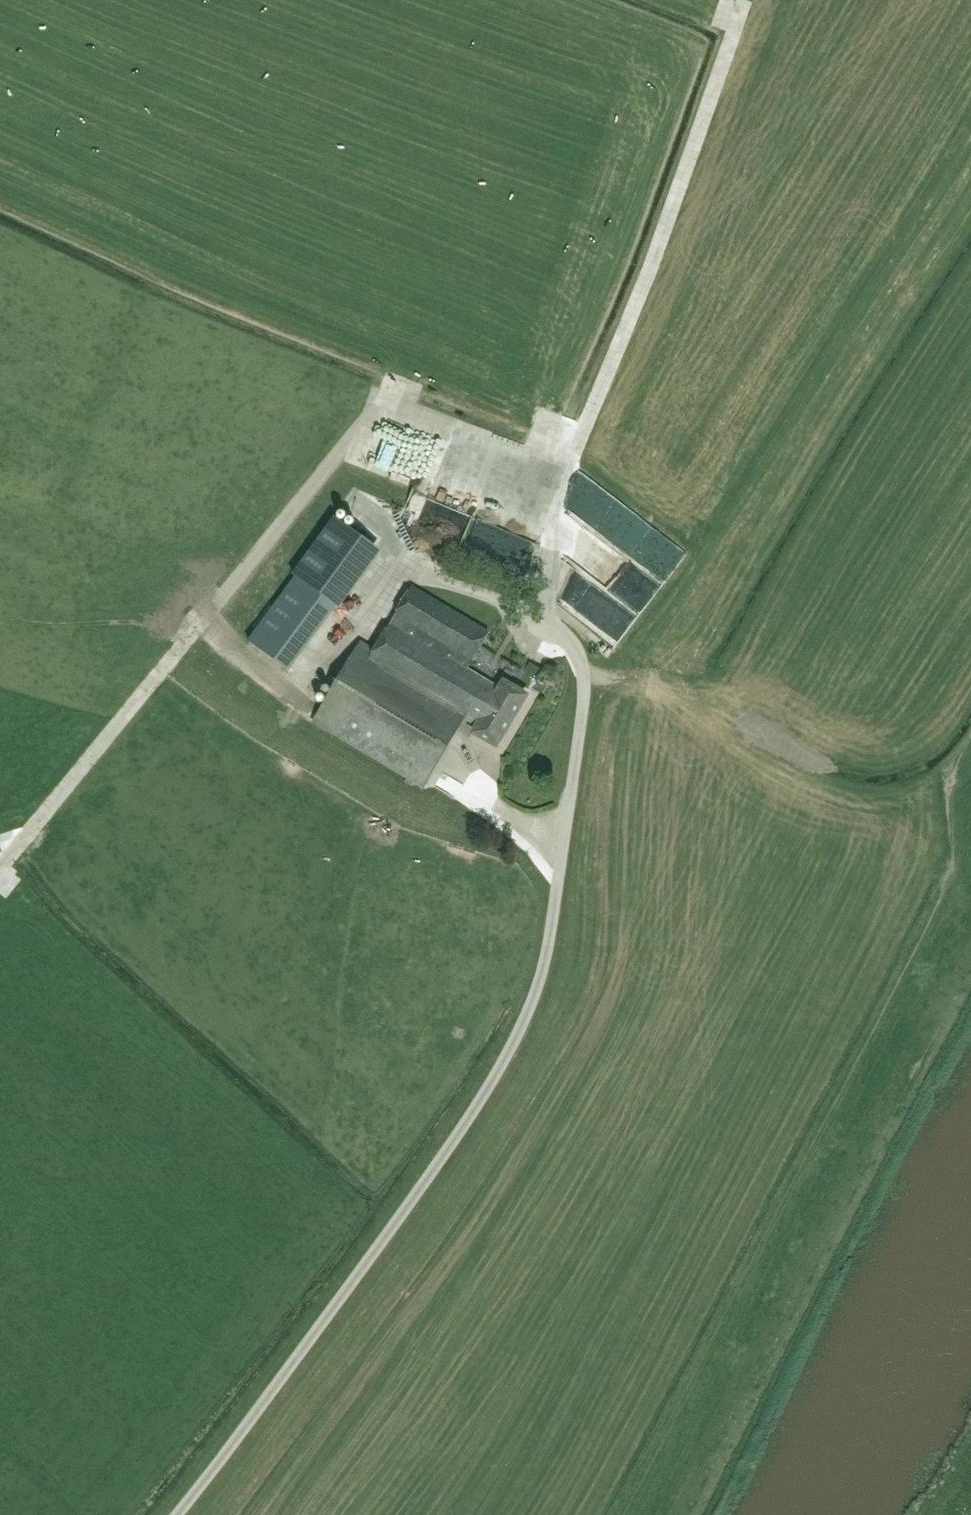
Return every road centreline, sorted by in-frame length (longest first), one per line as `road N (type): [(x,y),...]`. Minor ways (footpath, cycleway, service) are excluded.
road 1 (track): [(970,140),(655,628),(616,675),(582,680),(558,847)]
road 2 (unclassified): [(160,1514),(494,1061),(537,972),(558,887),(558,847)]

